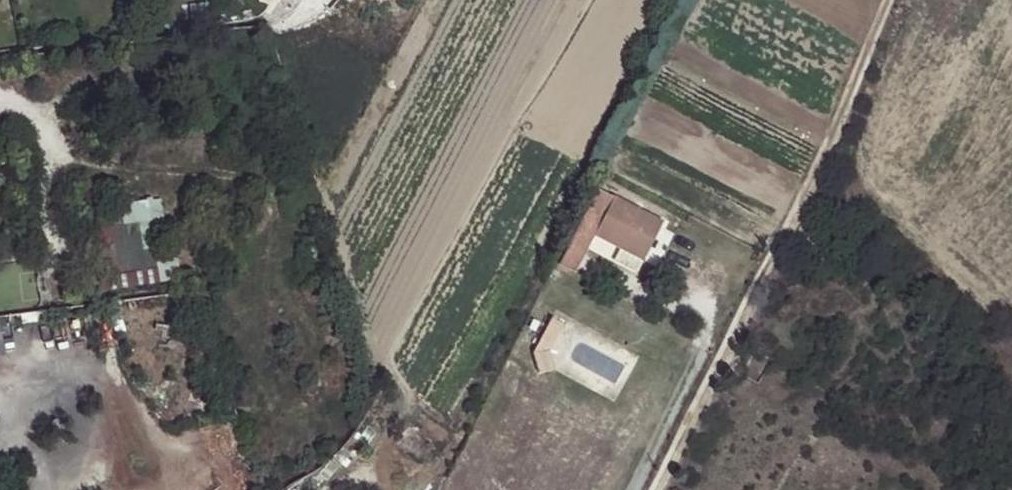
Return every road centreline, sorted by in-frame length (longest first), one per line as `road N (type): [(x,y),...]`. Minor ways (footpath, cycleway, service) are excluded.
road 1 (track): [(889,0),(793,221),(651,489)]

